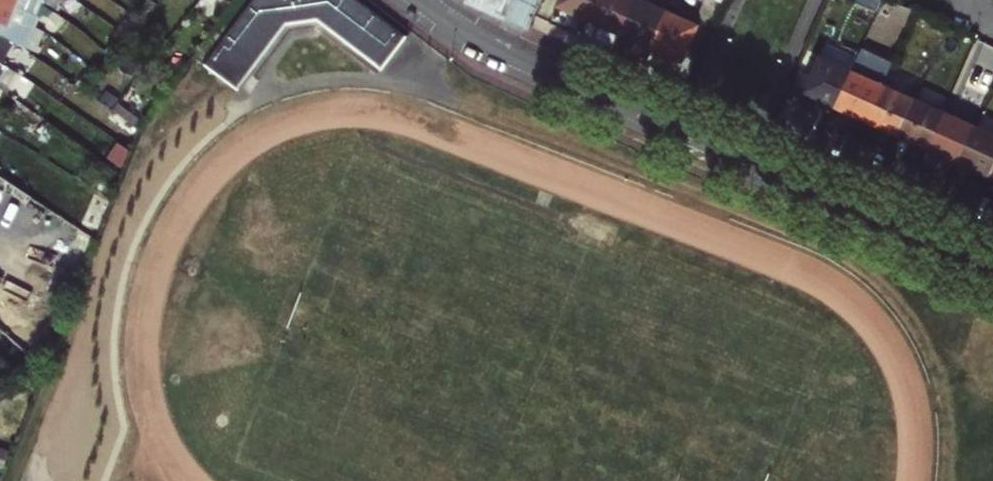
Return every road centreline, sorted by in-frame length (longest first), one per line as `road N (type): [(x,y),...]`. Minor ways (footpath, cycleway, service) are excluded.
road 1 (residential): [(419,0),(499,51),(992,272)]

